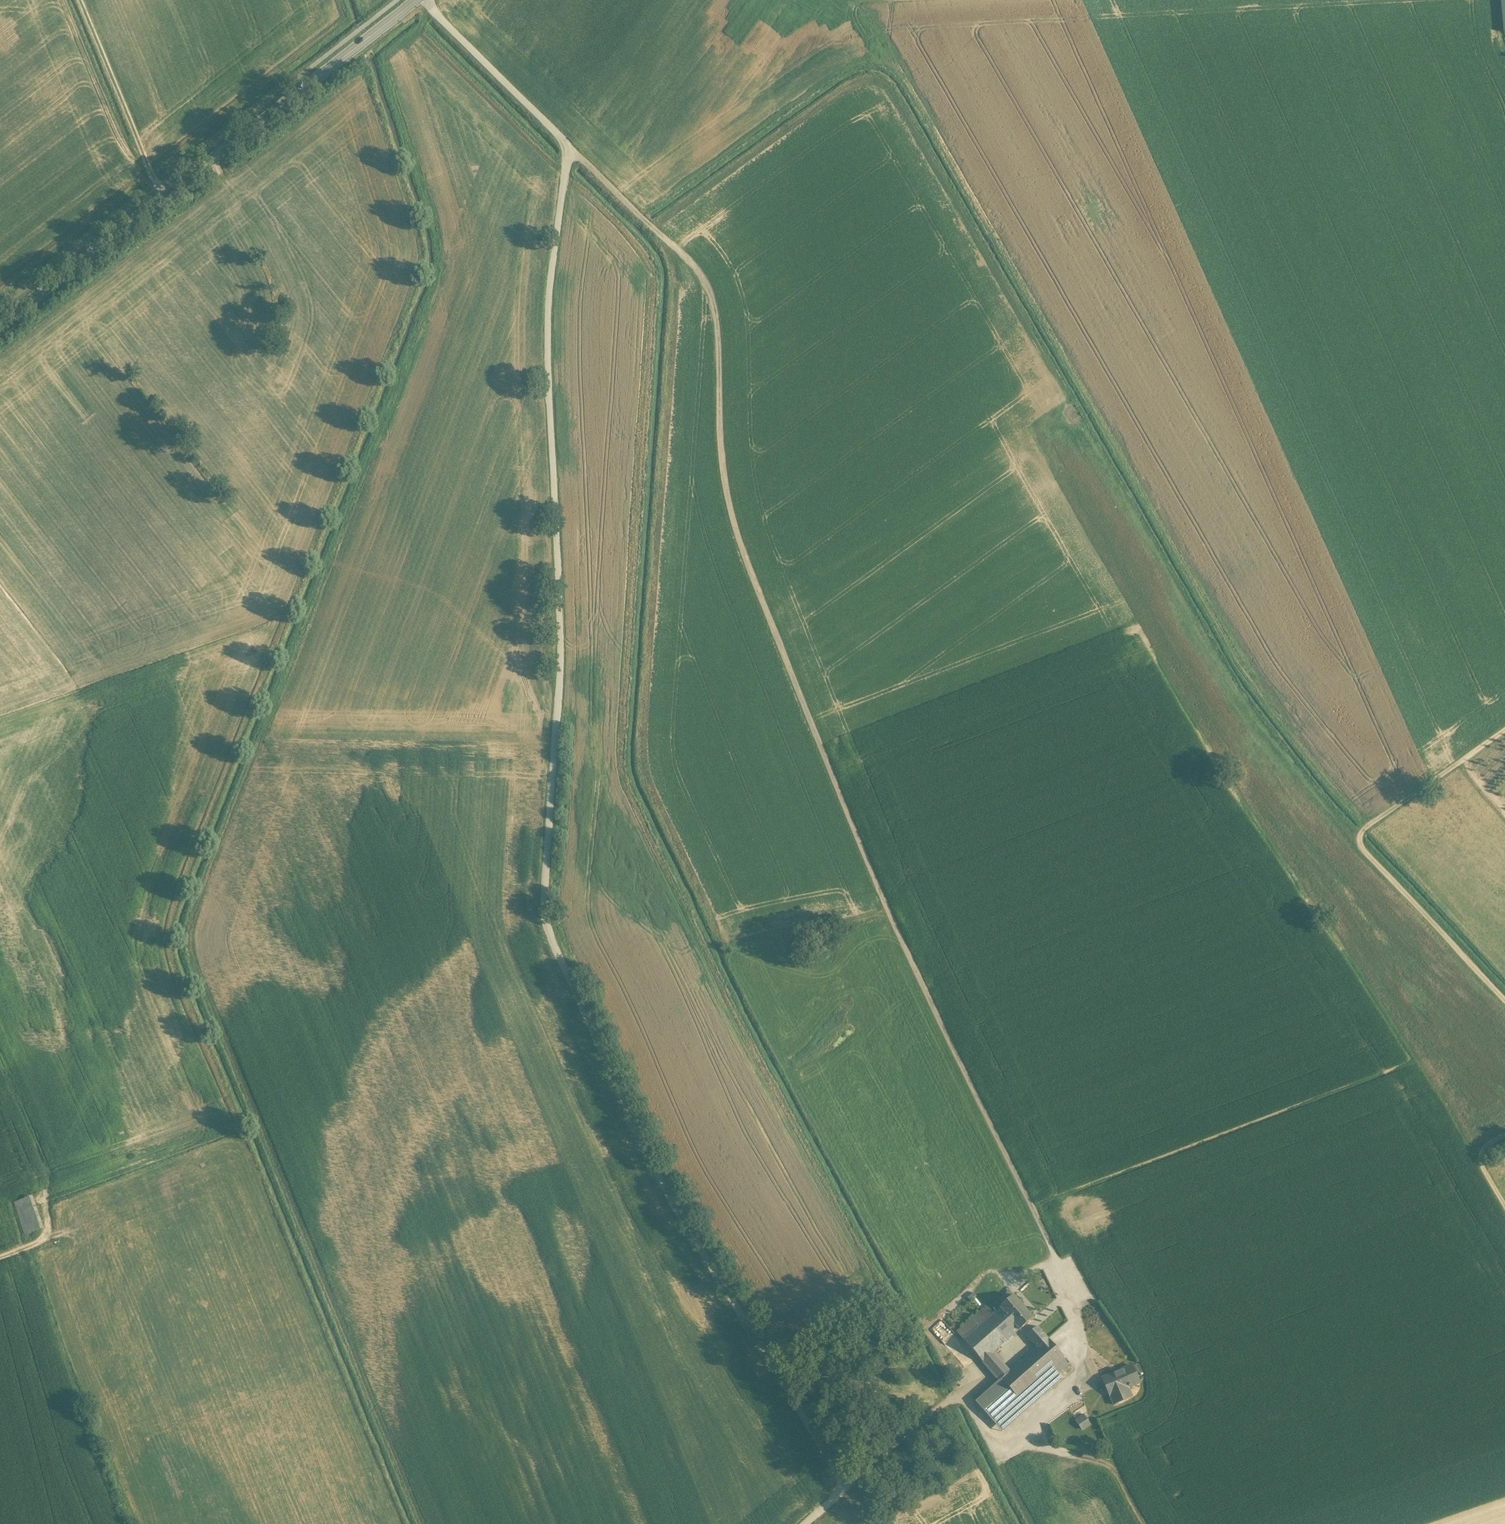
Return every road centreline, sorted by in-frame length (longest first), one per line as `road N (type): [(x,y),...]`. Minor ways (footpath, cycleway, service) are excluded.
road 1 (track): [(424,0),(569,149),(553,285),(562,622),(549,896),(556,934),(681,1202),(861,1481),(809,1523)]
road 2 (track): [(569,149),(693,264),(721,304),(734,502),(763,592),(844,788),(1048,1224),(1085,1353)]
road 3 (secondary): [(420,0),(0,324)]
road 4 (track): [(1504,999),(1361,843),(1364,829),(1504,730)]
road 5 (track): [(164,195),(80,0)]
road 6 (track): [(964,1397),(997,1437),(1022,1437),(1078,1382),(1085,1353)]
road 7 (track): [(861,1481),(978,1386)]

